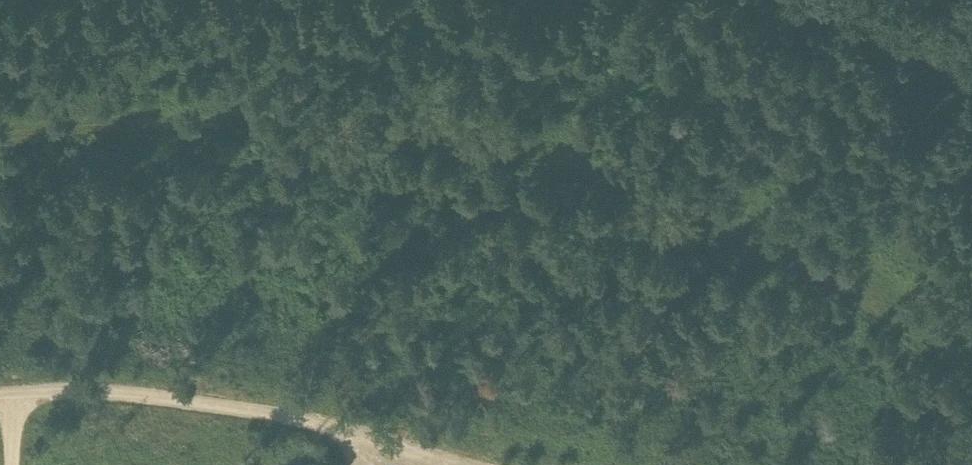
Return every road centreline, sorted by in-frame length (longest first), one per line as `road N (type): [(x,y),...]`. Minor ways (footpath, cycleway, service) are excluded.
road 1 (track): [(379,446),(277,415),(154,397),(84,390),(0,396)]

